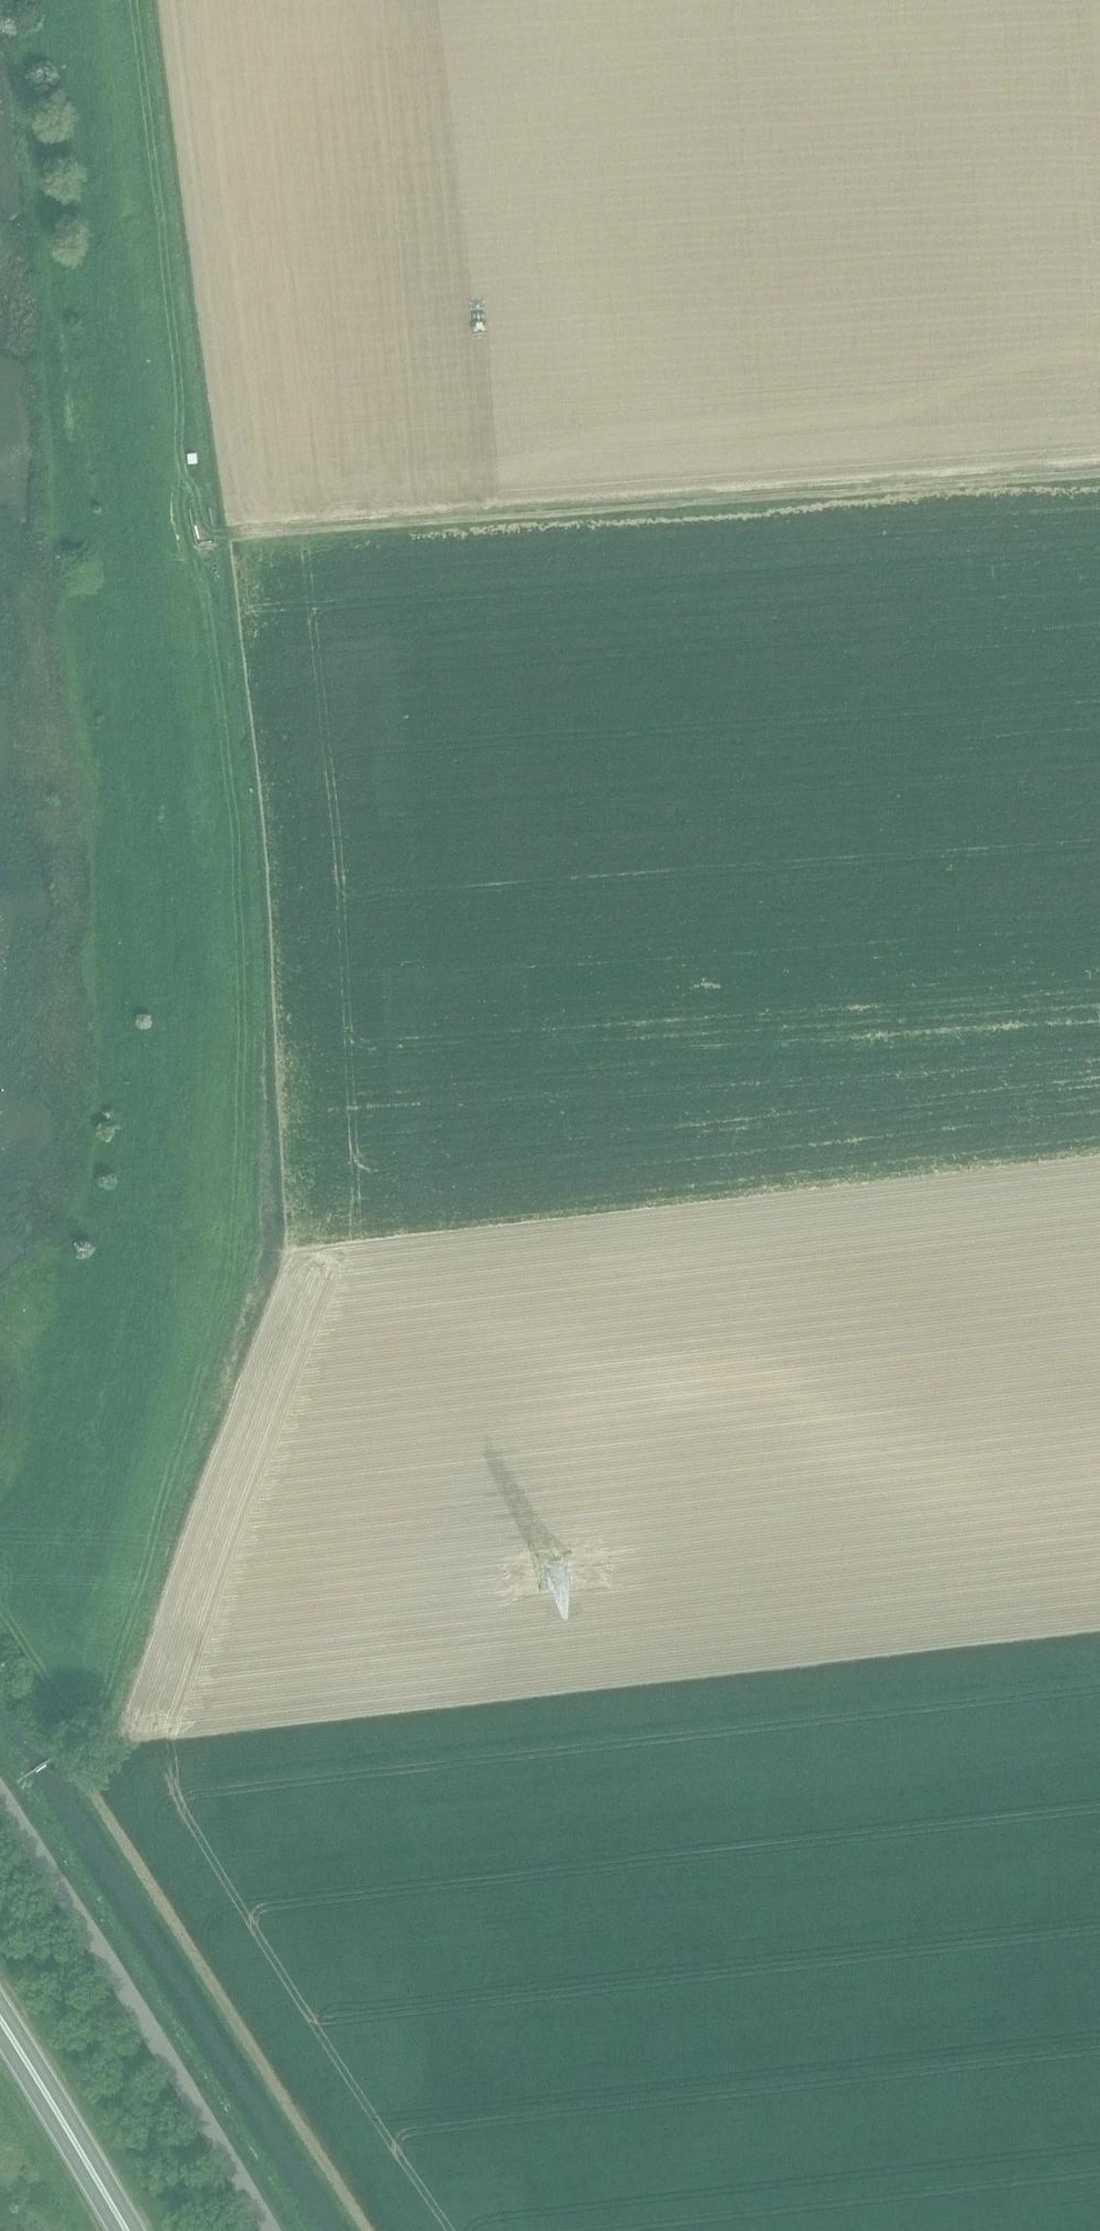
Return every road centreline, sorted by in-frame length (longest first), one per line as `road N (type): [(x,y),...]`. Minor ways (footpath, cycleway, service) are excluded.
road 1 (unclassified): [(271,2230),(0,1793)]
road 2 (trunk): [(125,2230),(0,2015)]

